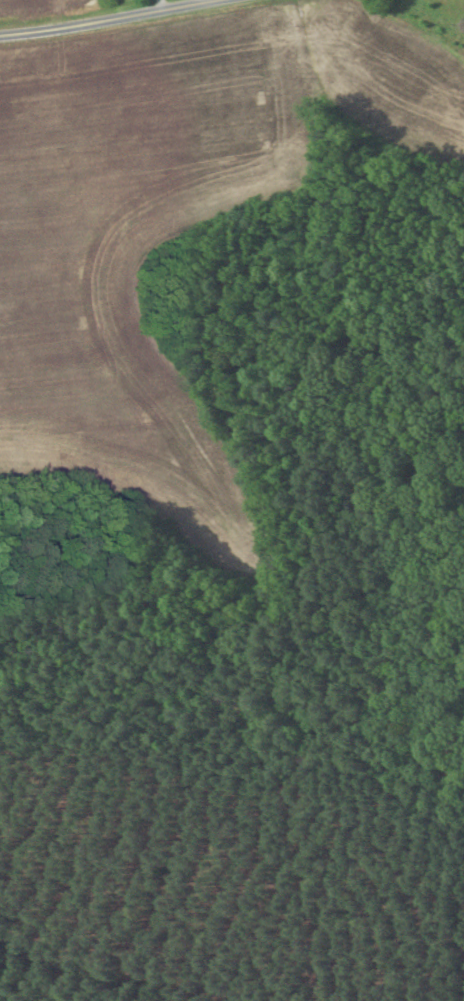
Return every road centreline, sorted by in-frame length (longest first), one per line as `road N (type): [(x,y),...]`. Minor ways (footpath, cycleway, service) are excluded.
road 1 (residential): [(0,34),(244,0)]

